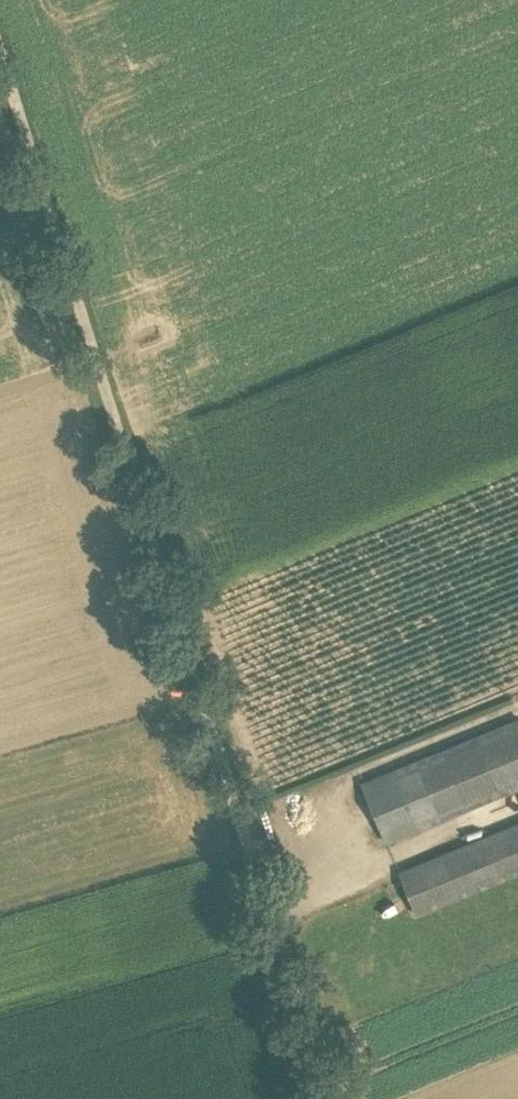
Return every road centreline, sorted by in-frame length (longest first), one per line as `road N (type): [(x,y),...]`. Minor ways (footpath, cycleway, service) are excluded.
road 1 (residential): [(330,1098),(0,44)]

